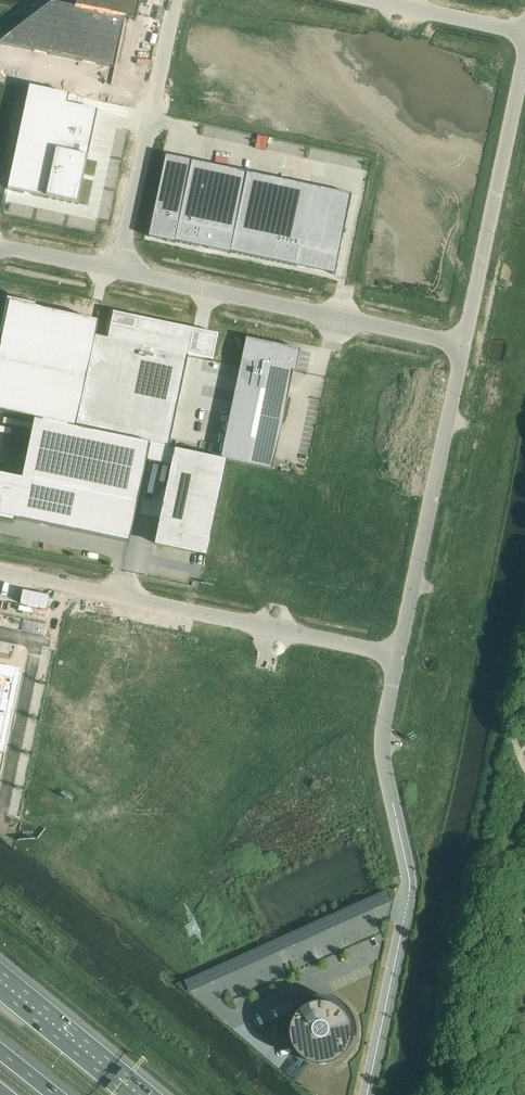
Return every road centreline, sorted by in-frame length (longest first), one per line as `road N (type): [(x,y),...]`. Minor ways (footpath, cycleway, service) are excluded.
road 1 (unclassified): [(366,1094),(410,880),(383,761),(396,653)]
road 2 (unclassified): [(396,653),(0,567)]
road 3 (track): [(418,1094),(504,711)]
road 4 (unclassified): [(119,271),(461,344)]
road 5 (unclassified): [(396,653),(461,344)]
road 6 (unclassified): [(461,344),(524,52)]
road 7 (unclassified): [(174,0),(119,271)]
road 8 (motorway): [(137,1094),(0,983)]
road 9 (track): [(524,610),(504,711),(520,757)]
road 10 (unclassified): [(524,32),(377,0)]
road 11 (unclassified): [(0,245),(119,271)]

